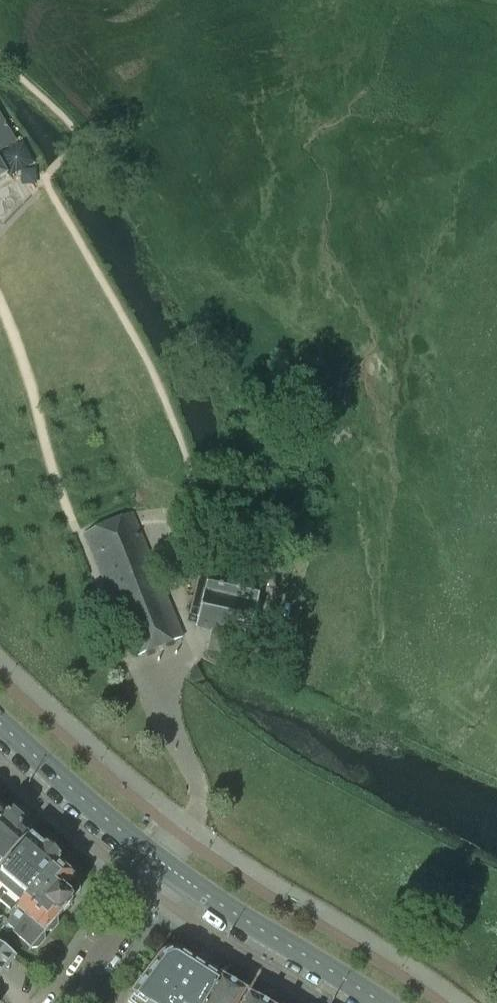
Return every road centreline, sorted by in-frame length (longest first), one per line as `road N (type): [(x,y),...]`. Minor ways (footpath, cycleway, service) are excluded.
road 1 (track): [(166,704),(190,648),(169,530),(191,499),(192,474),(156,377),(43,179),(77,144),(76,132),(0,61)]
road 2 (track): [(0,304),(75,529),(131,660),(166,704)]
road 3 (secondary): [(161,862),(380,1002)]
road 4 (secondary): [(0,723),(161,862)]
road 5 (residential): [(66,1002),(161,862)]

